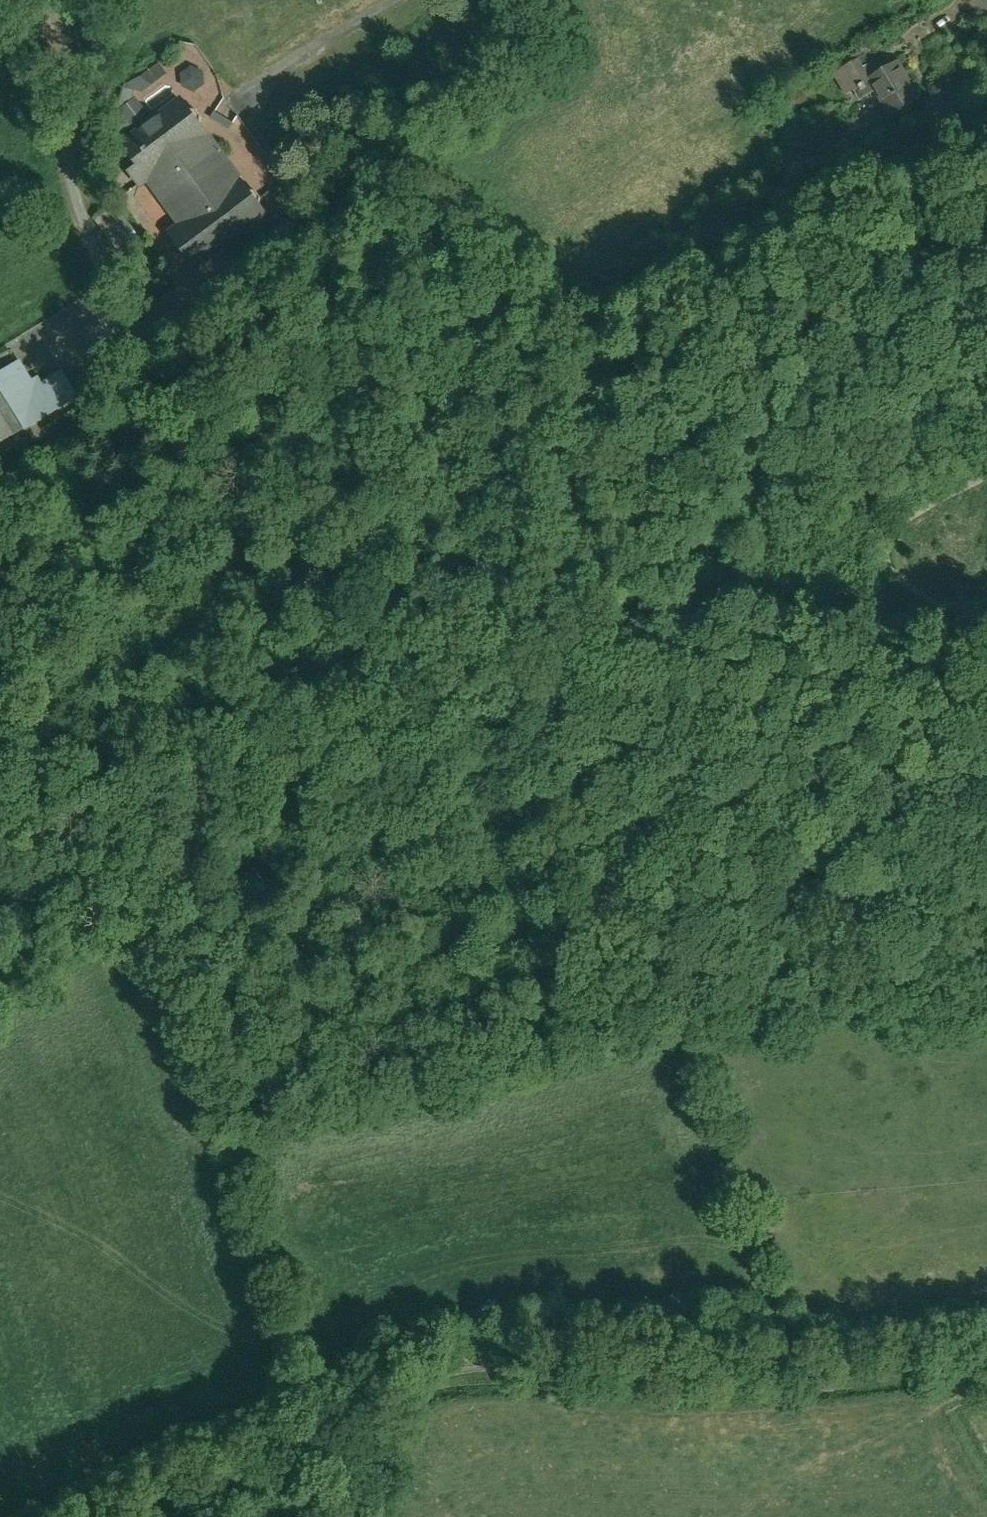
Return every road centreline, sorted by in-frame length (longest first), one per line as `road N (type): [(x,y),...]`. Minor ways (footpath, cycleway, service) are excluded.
road 1 (track): [(986,630),(655,625),(0,831)]
road 2 (track): [(986,423),(723,520),(655,625)]

